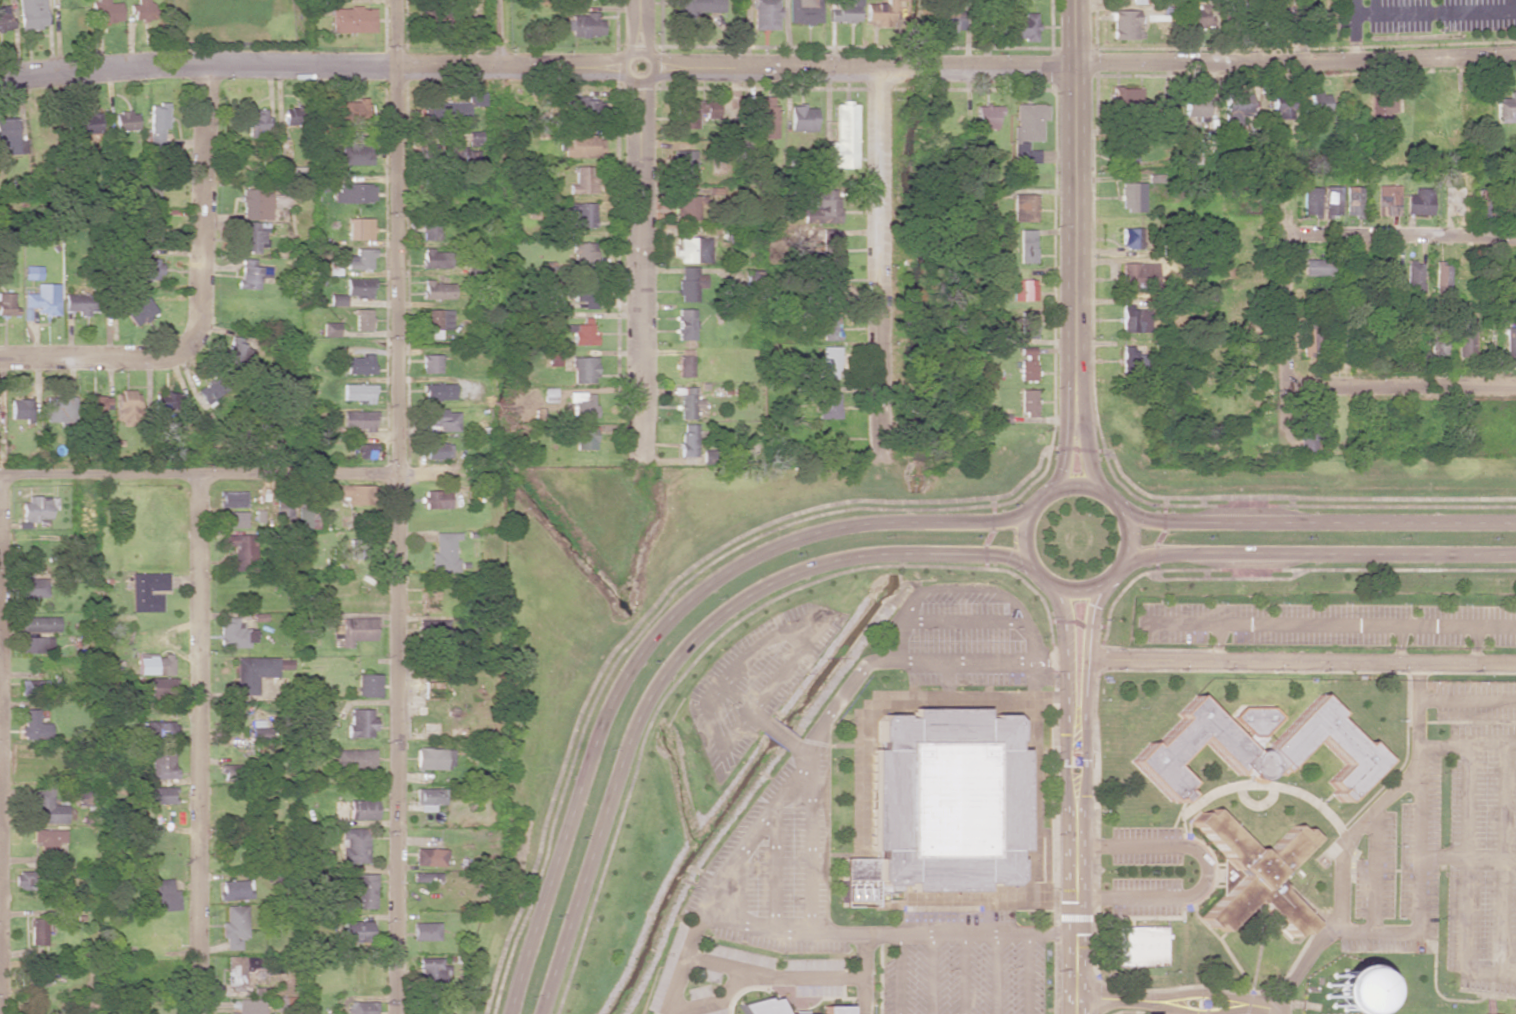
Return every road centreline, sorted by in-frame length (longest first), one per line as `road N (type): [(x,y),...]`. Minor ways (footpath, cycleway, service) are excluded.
road 1 (residential): [(1515,55),(880,70),(200,65),(0,79)]
road 2 (residential): [(394,0),(396,1013)]
road 3 (tertiary): [(1040,500),(1009,520),(854,525),(774,546),(705,586),(668,620),(638,656),(593,746),(509,1013)]
road 4 (tertiary): [(540,1013),(637,720),(661,678),(726,610),(793,573),(865,555),(984,554),(1038,574)]
road 5 (residential): [(202,476),(198,1013)]
road 6 (residential): [(200,65),(200,356),(0,355)]
road 7 (residential): [(638,0),(641,458)]
road 8 (residential): [(1515,666),(1089,659)]
road 9 (tertiary): [(1515,522),(1167,523),(1144,520),(1109,497)]
road 10 (residential): [(400,477),(0,476)]
road 11 (tertiary): [(1118,570),(1188,553),(1515,554)]
road 12 (tertiary): [(1077,0),(1075,385)]
road 13 (residential): [(880,70),(884,452)]
road 14 (residential): [(1074,739),(1075,1013)]
road 15 (residential): [(1515,238),(1290,233)]
road 16 (residential): [(1515,389),(1290,386)]
road 17 (residential): [(1290,386),(1290,189)]
road 18 (residential): [(1074,739),(1086,700),(1092,617),(1118,570)]
road 19 (residential): [(1038,574),(1061,602),(1074,739)]
road 20 (tertiary): [(1075,385),(1064,461),(1040,500)]

